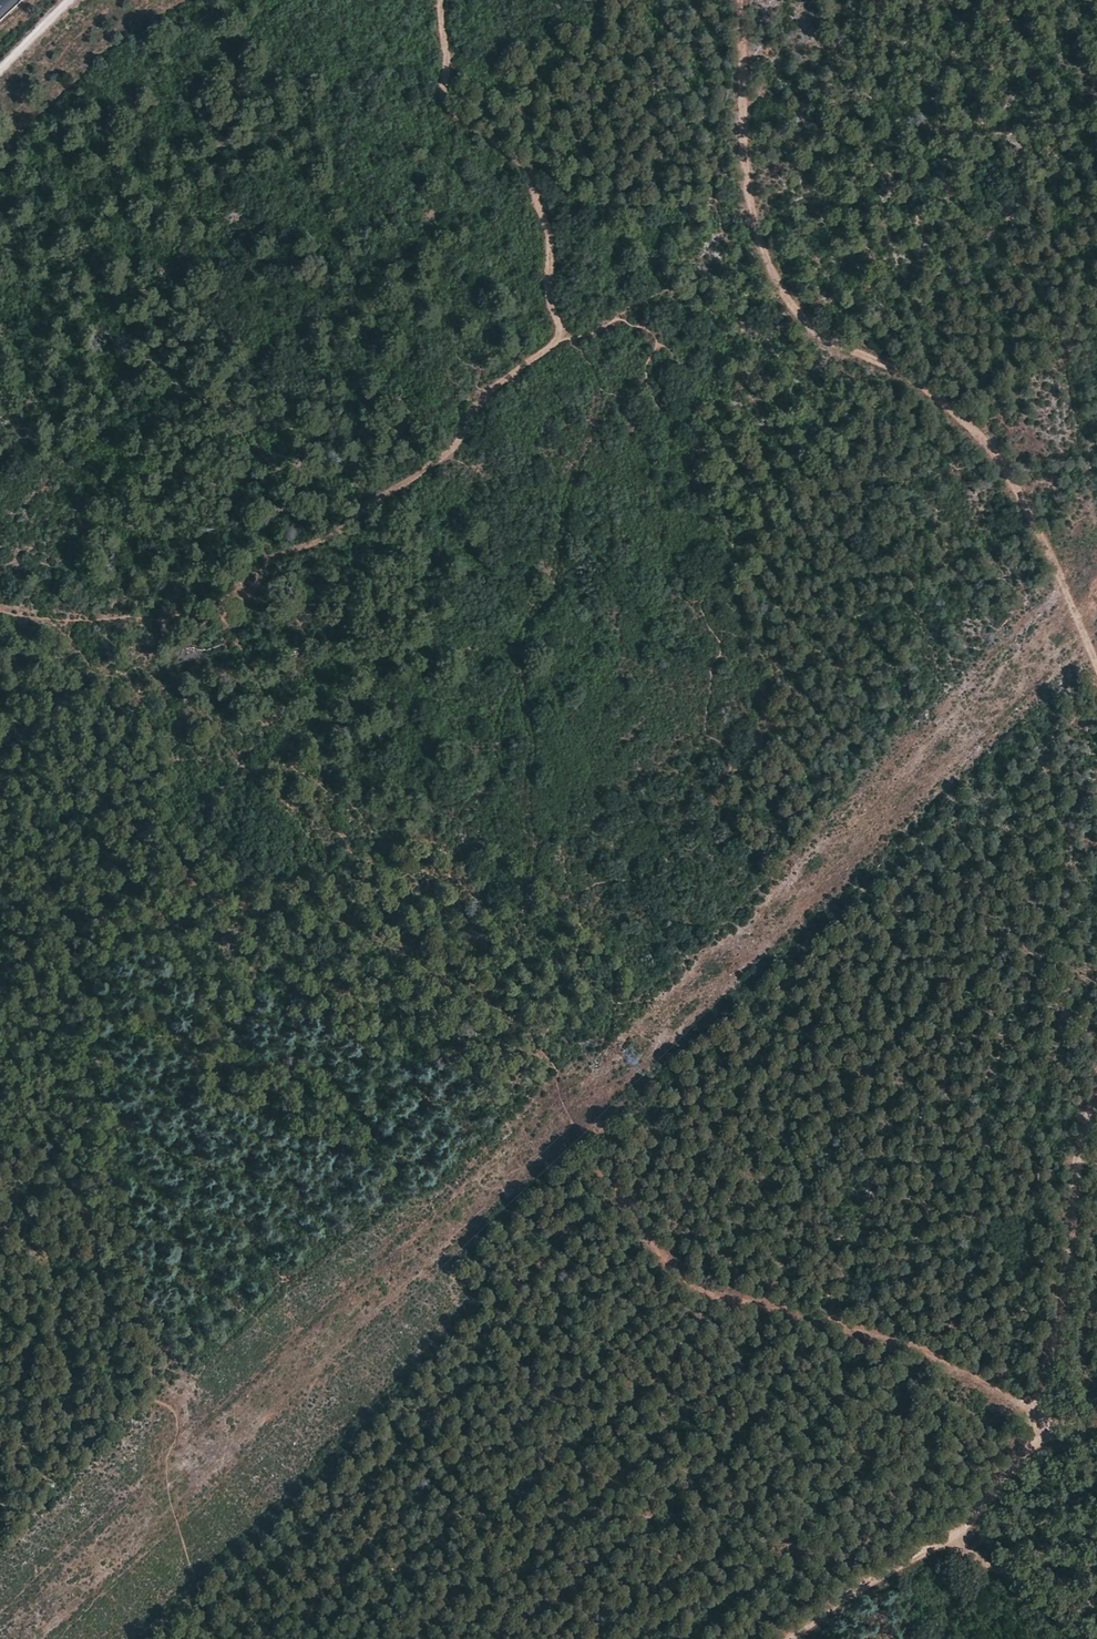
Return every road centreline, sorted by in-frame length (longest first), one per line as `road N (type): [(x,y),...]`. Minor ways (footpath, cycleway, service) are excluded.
road 1 (track): [(1048,1428),(1022,1399),(959,1368),(714,1285),(663,1252),(556,1130)]
road 2 (track): [(1048,1428),(1043,1391),(1080,1140),(1096,1090)]
road 3 (track): [(796,1638),(961,1534)]
road 4 (track): [(961,1534),(1048,1428)]

